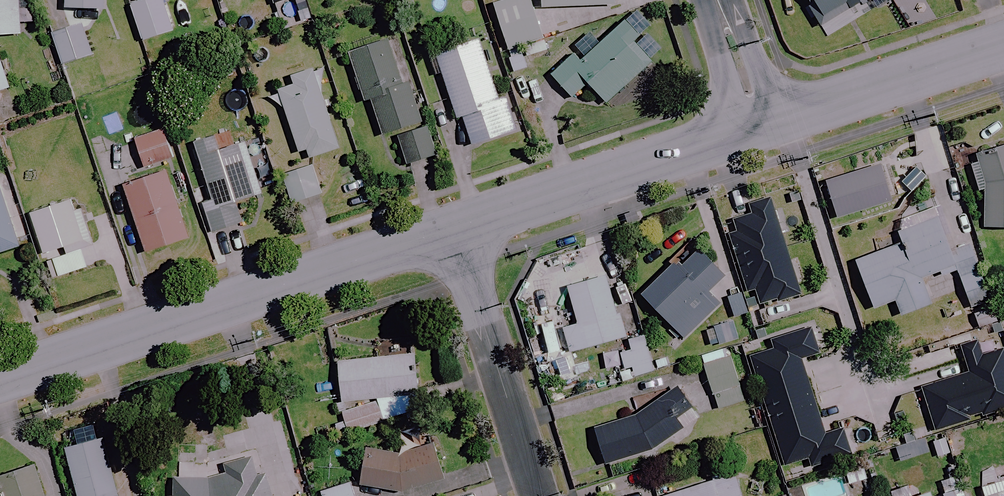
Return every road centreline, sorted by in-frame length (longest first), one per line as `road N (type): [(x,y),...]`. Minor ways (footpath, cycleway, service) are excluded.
road 1 (tertiary): [(0,379),(453,229)]
road 2 (tertiary): [(453,229),(759,128)]
road 3 (residential): [(537,495),(453,229)]
road 4 (residential): [(759,128),(1003,46)]
road 5 (unclassified): [(759,128),(717,0)]

